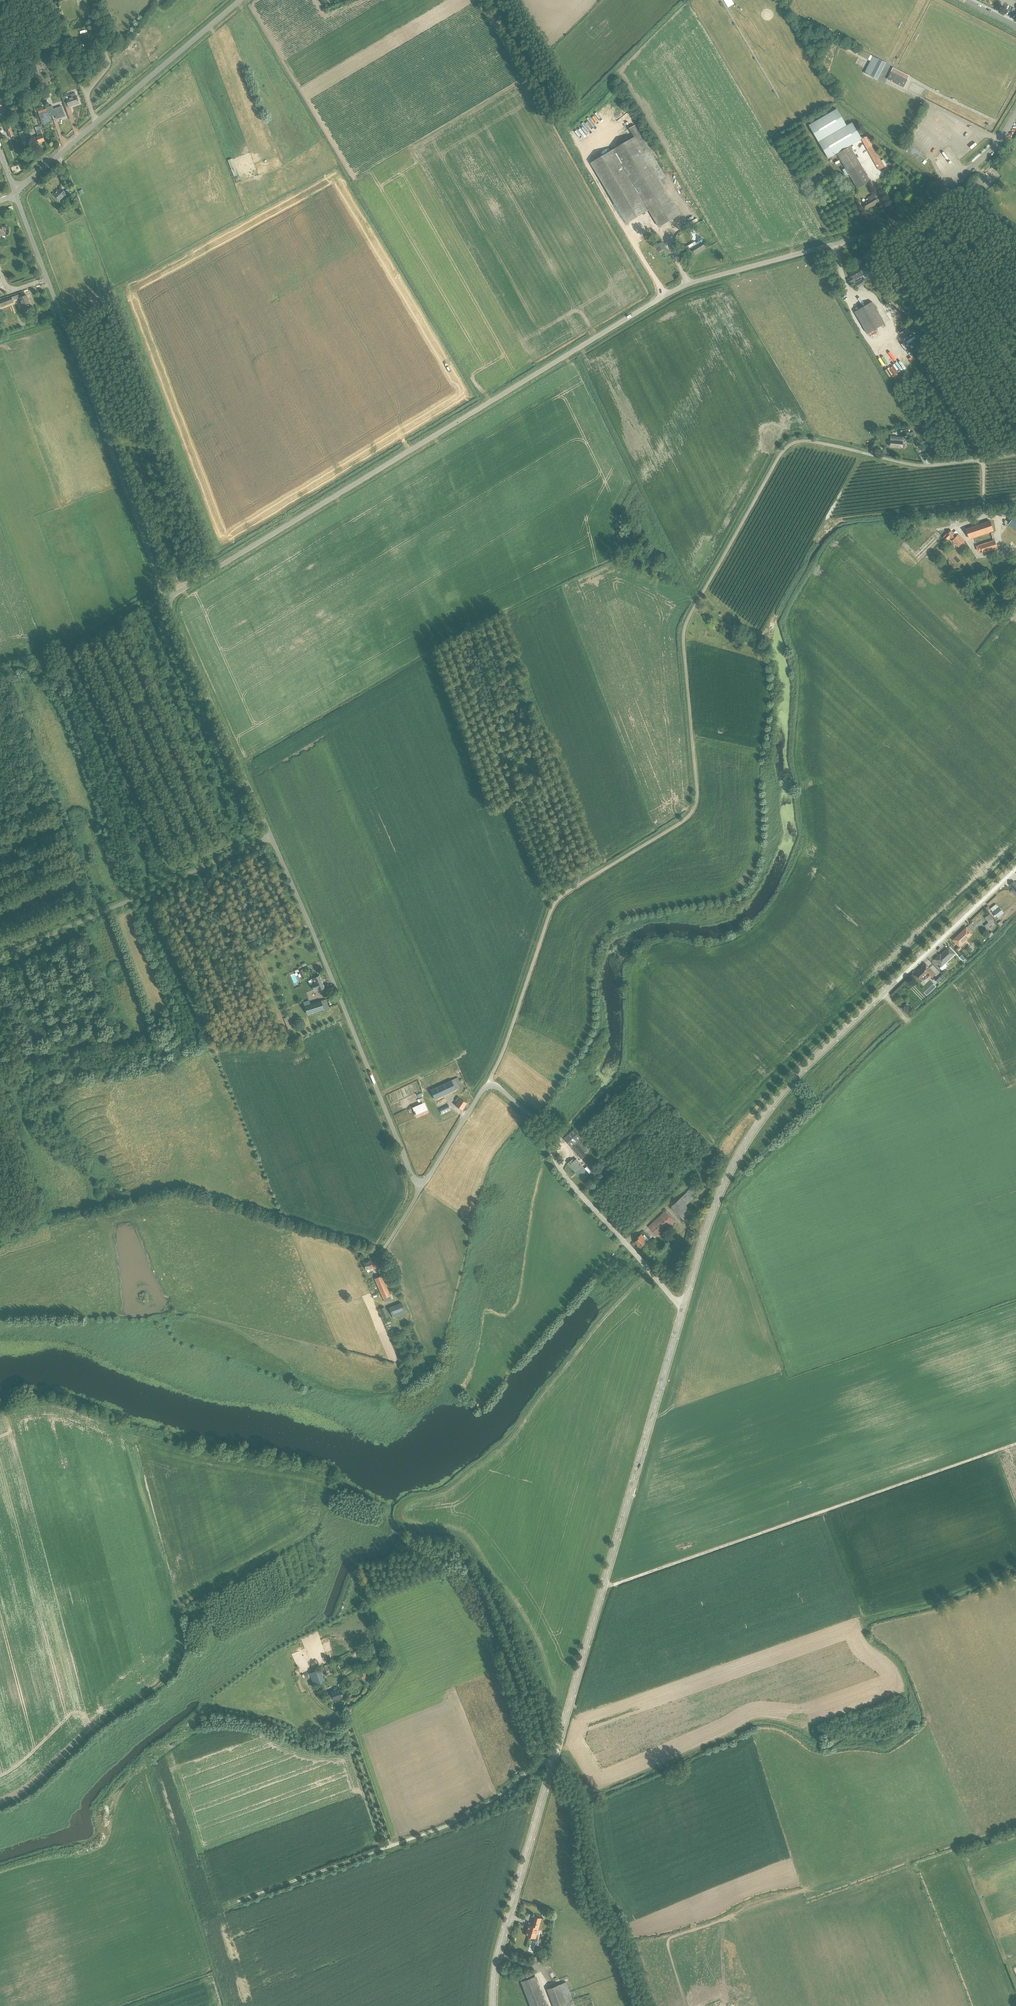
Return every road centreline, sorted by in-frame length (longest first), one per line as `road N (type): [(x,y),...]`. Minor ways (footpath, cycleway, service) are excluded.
road 1 (unclassified): [(167,599),(667,294),(895,227),(935,201)]
road 2 (track): [(489,1086),(555,903),(695,808),(684,630),(769,474),(800,441),(866,454)]
road 3 (tertiary): [(685,1304),(500,1948),(493,2005)]
road 4 (tertiary): [(1015,869),(769,1110),(722,1189),(685,1304)]
road 5 (unclassified): [(167,599),(16,195)]
road 6 (unclassified): [(420,1182),(271,837)]
road 7 (unclassified): [(271,837),(0,959)]
road 8 (unclassified): [(16,195),(240,0)]
road 9 (track): [(0,1804),(28,1791),(88,1734),(162,1683),(183,1646),(179,1615)]
road 10 (unclassified): [(271,837),(167,599)]
road 11 (unclassified): [(547,1139),(572,1185),(685,1304)]
road 12 (unclassified): [(866,454),(924,466),(1015,454)]
road 13 (residential): [(935,201),(1015,113)]
road 14 (unclassified): [(420,1182),(489,1086)]

